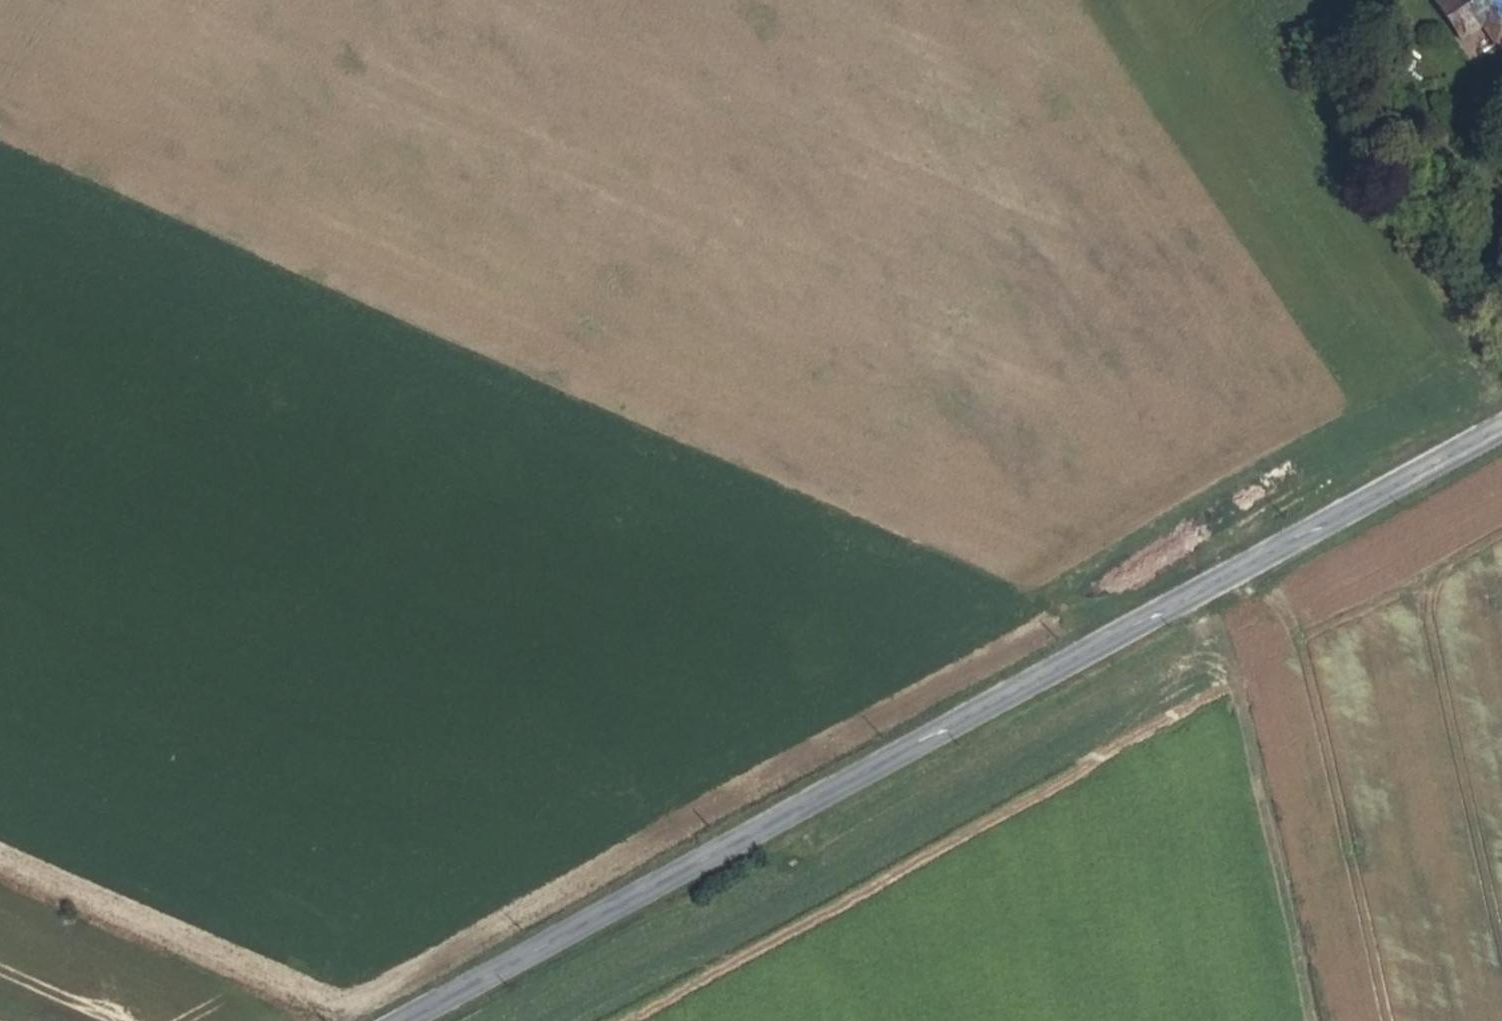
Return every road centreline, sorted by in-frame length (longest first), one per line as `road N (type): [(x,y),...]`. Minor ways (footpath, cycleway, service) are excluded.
road 1 (tertiary): [(393,1020),(1501,426)]

